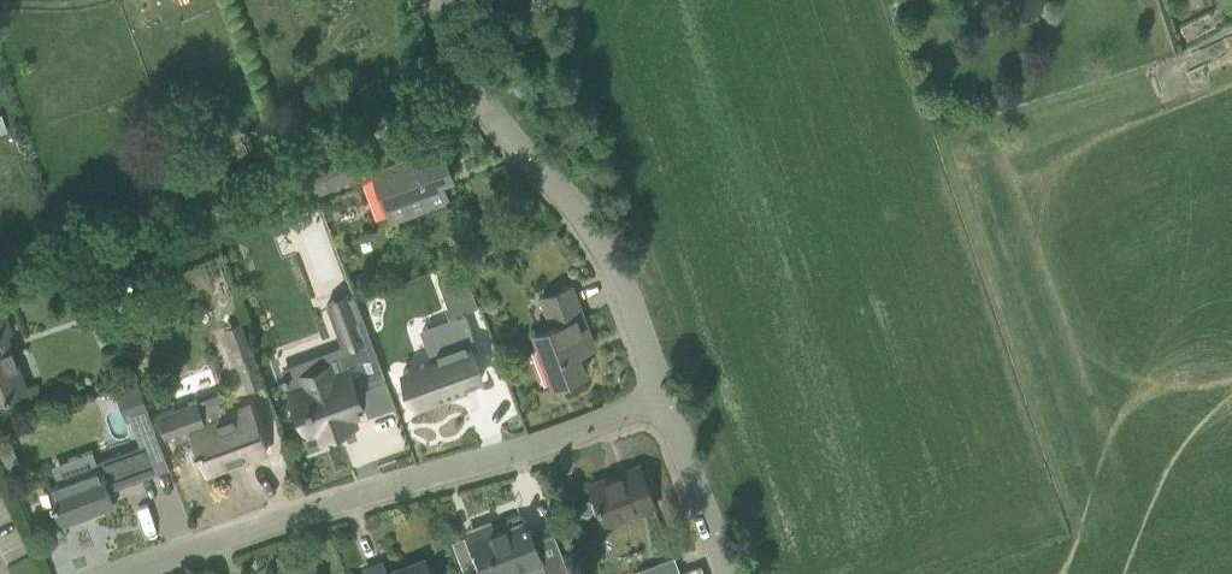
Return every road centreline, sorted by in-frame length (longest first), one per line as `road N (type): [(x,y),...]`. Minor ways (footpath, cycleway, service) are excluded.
road 1 (residential): [(126,573),(665,399)]
road 2 (unclassified): [(665,399),(596,233),(497,130),(463,77),(441,0)]
road 3 (unclassified): [(723,573),(665,399)]

